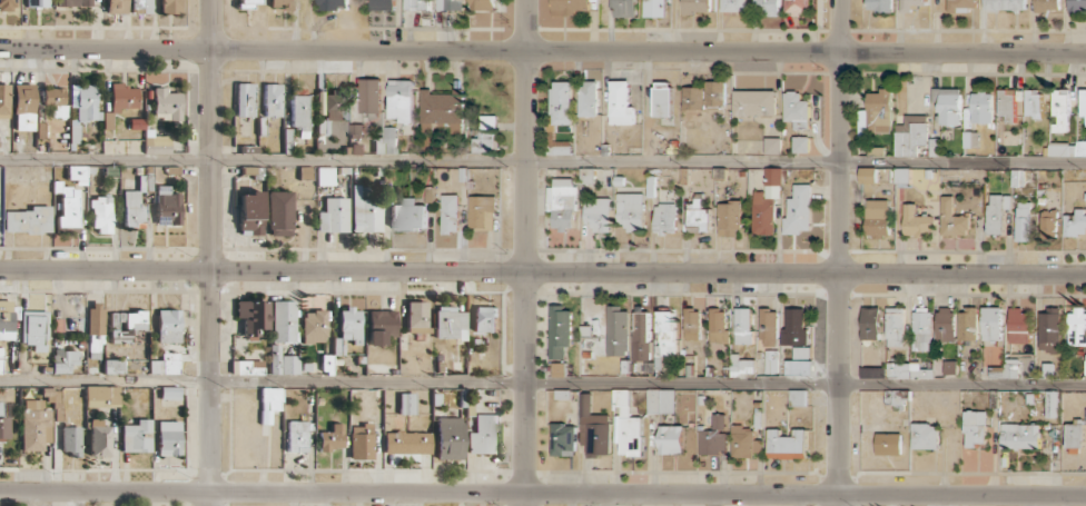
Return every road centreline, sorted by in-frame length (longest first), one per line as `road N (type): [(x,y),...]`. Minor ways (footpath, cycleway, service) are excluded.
road 1 (residential): [(0,46),(1085,53)]
road 2 (residential): [(0,267),(1085,273)]
road 3 (residential): [(0,492),(1085,496)]
road 4 (residential): [(837,505),(839,0)]
road 5 (residential): [(211,505),(213,0)]
road 6 (residential): [(524,505),(526,0)]

